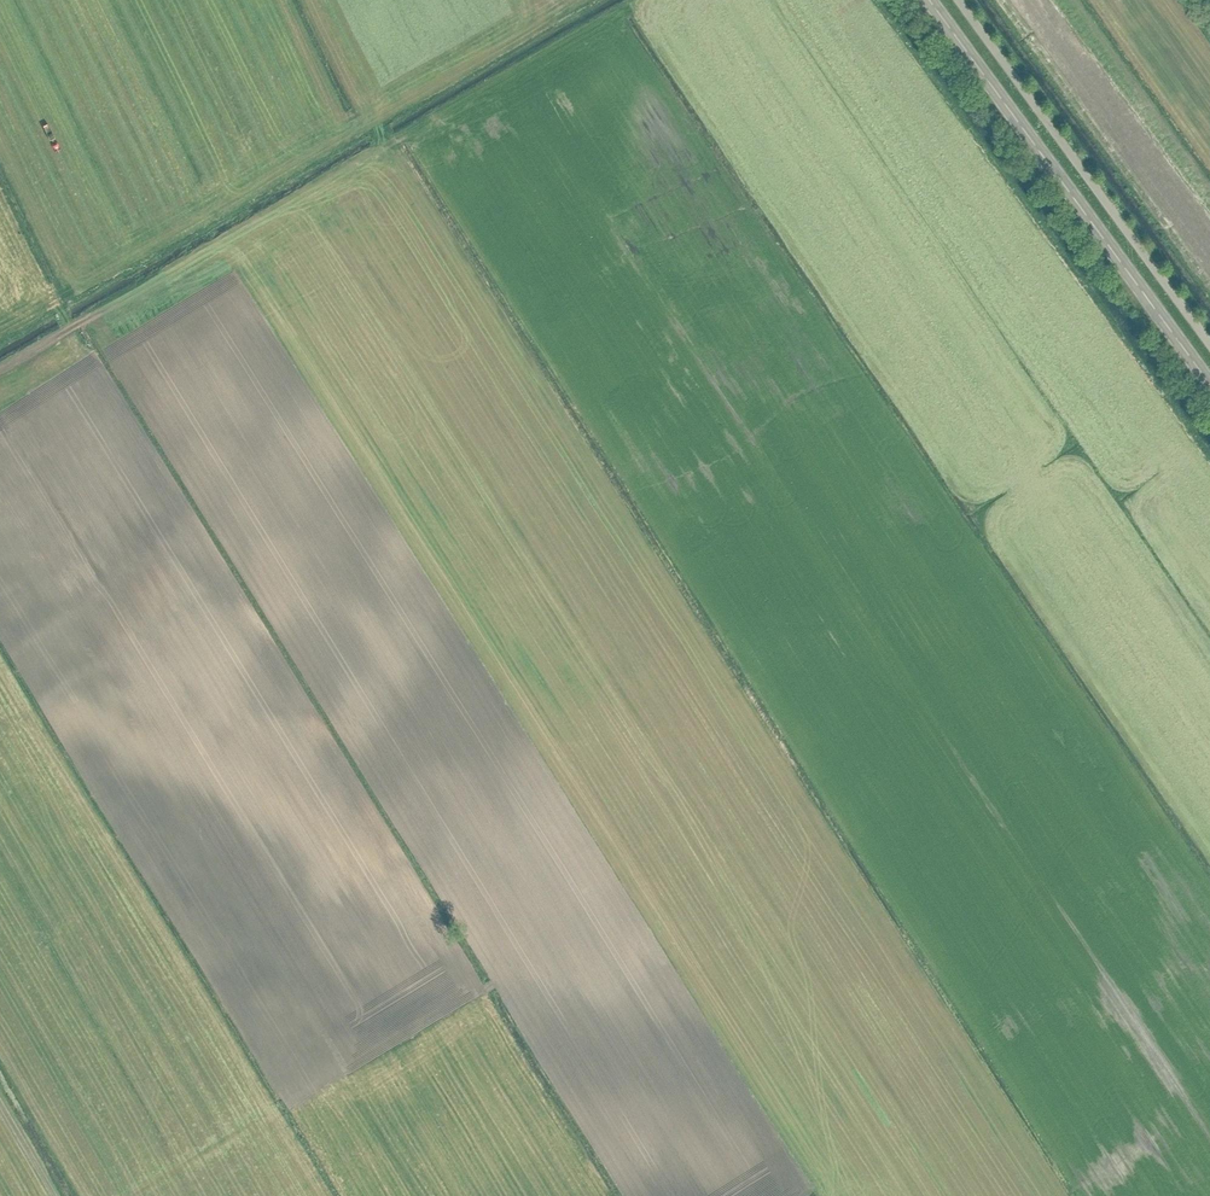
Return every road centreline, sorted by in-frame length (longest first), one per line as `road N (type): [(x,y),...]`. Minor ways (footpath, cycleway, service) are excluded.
road 1 (secondary): [(1209,384),(929,0)]
road 2 (unclassified): [(1209,344),(959,0)]

